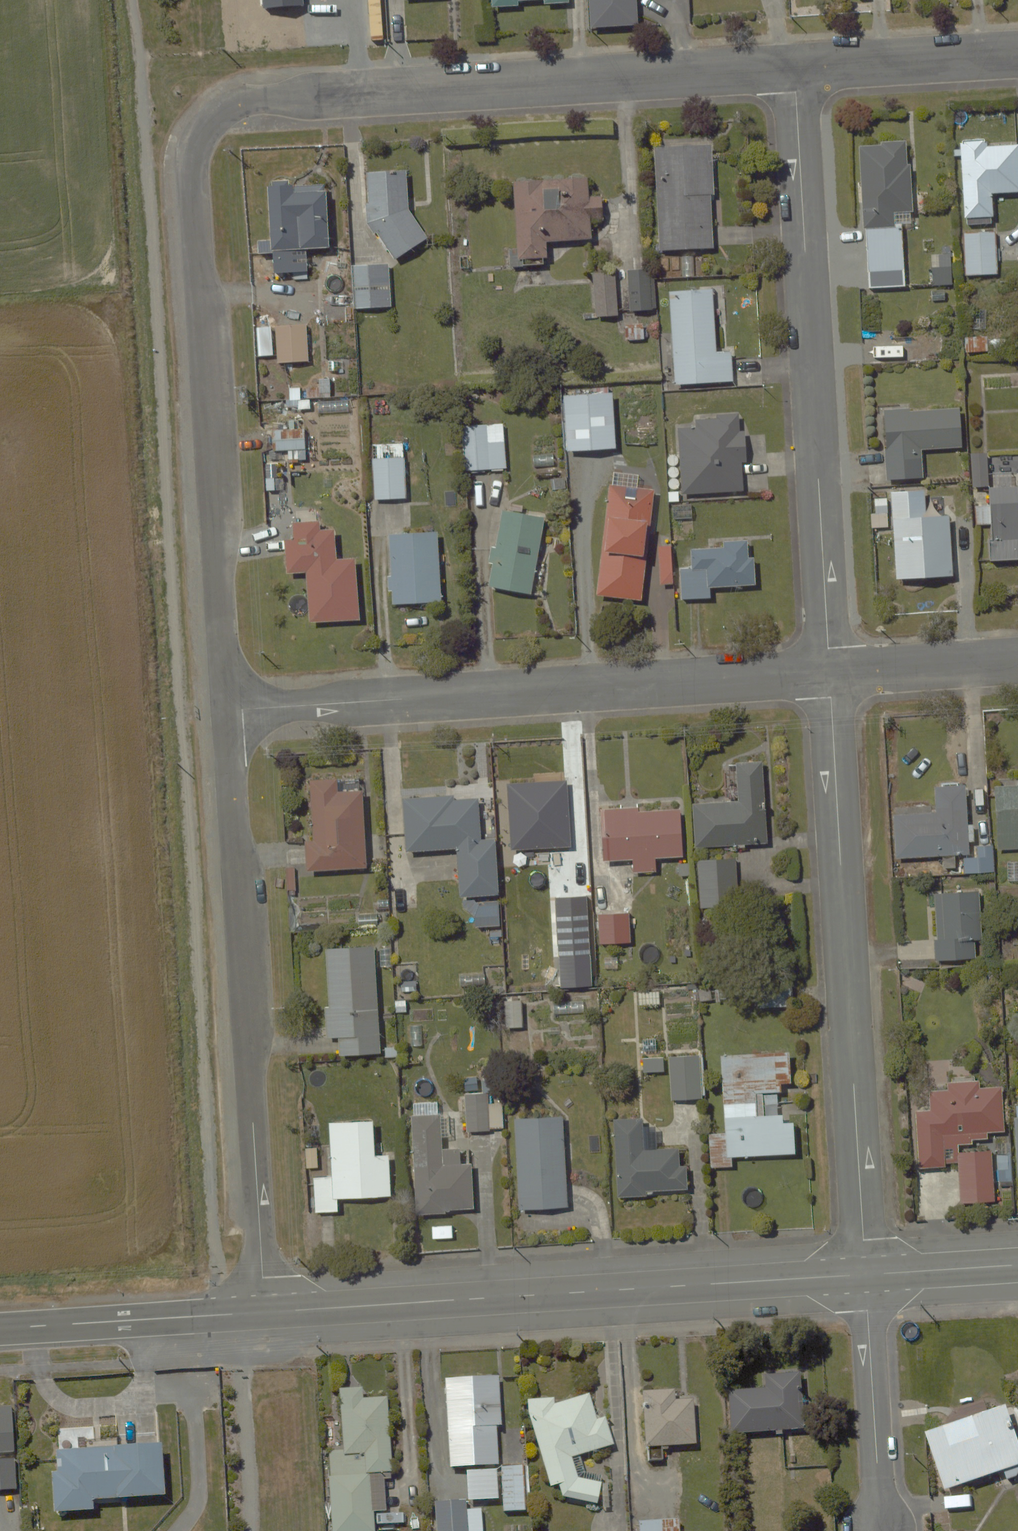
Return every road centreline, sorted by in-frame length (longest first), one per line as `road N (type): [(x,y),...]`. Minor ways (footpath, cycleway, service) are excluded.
road 1 (residential): [(794,67),(830,672)]
road 2 (residential): [(228,709),(266,1312)]
road 3 (residential): [(228,709),(830,672)]
road 4 (residential): [(830,672),(865,1274)]
road 5 (residential): [(202,126),(219,110),(244,103),(794,67)]
road 6 (tertiary): [(266,1312),(865,1274)]
road 7 (residential): [(202,126),(193,172),(228,709)]
road 8 (tertiary): [(0,1328),(266,1312)]
road 9 (residential): [(865,1274),(882,1529)]
road 10 (residential): [(794,67),(1017,54)]
road 11 (residential): [(830,672),(1017,661)]
road 12 (tertiary): [(865,1274),(1017,1265)]

